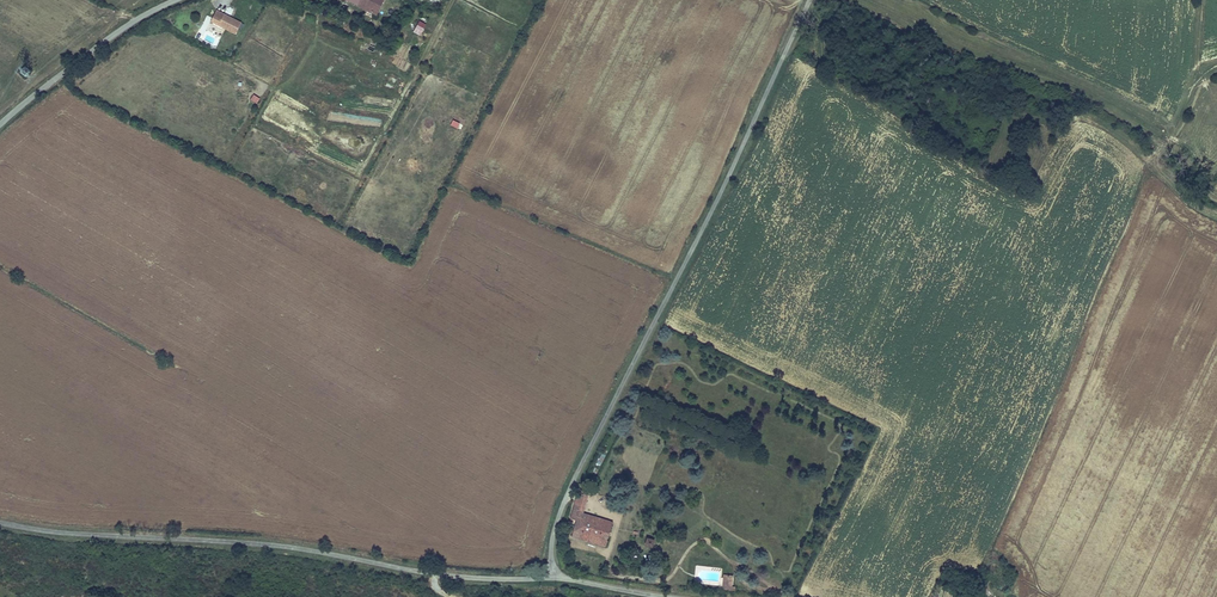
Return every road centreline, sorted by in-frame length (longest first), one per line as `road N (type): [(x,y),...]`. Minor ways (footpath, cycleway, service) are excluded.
road 1 (unclassified): [(555,570),(553,539),(566,495),(808,0)]
road 2 (unclassified): [(555,570),(506,579),(433,574),(281,547),(0,521)]
road 3 (tertiary): [(175,0),(127,25),(0,124)]
road 4 (track): [(1167,160),(1206,88),(1210,0)]
road 5 (unclassified): [(680,596),(555,570)]

